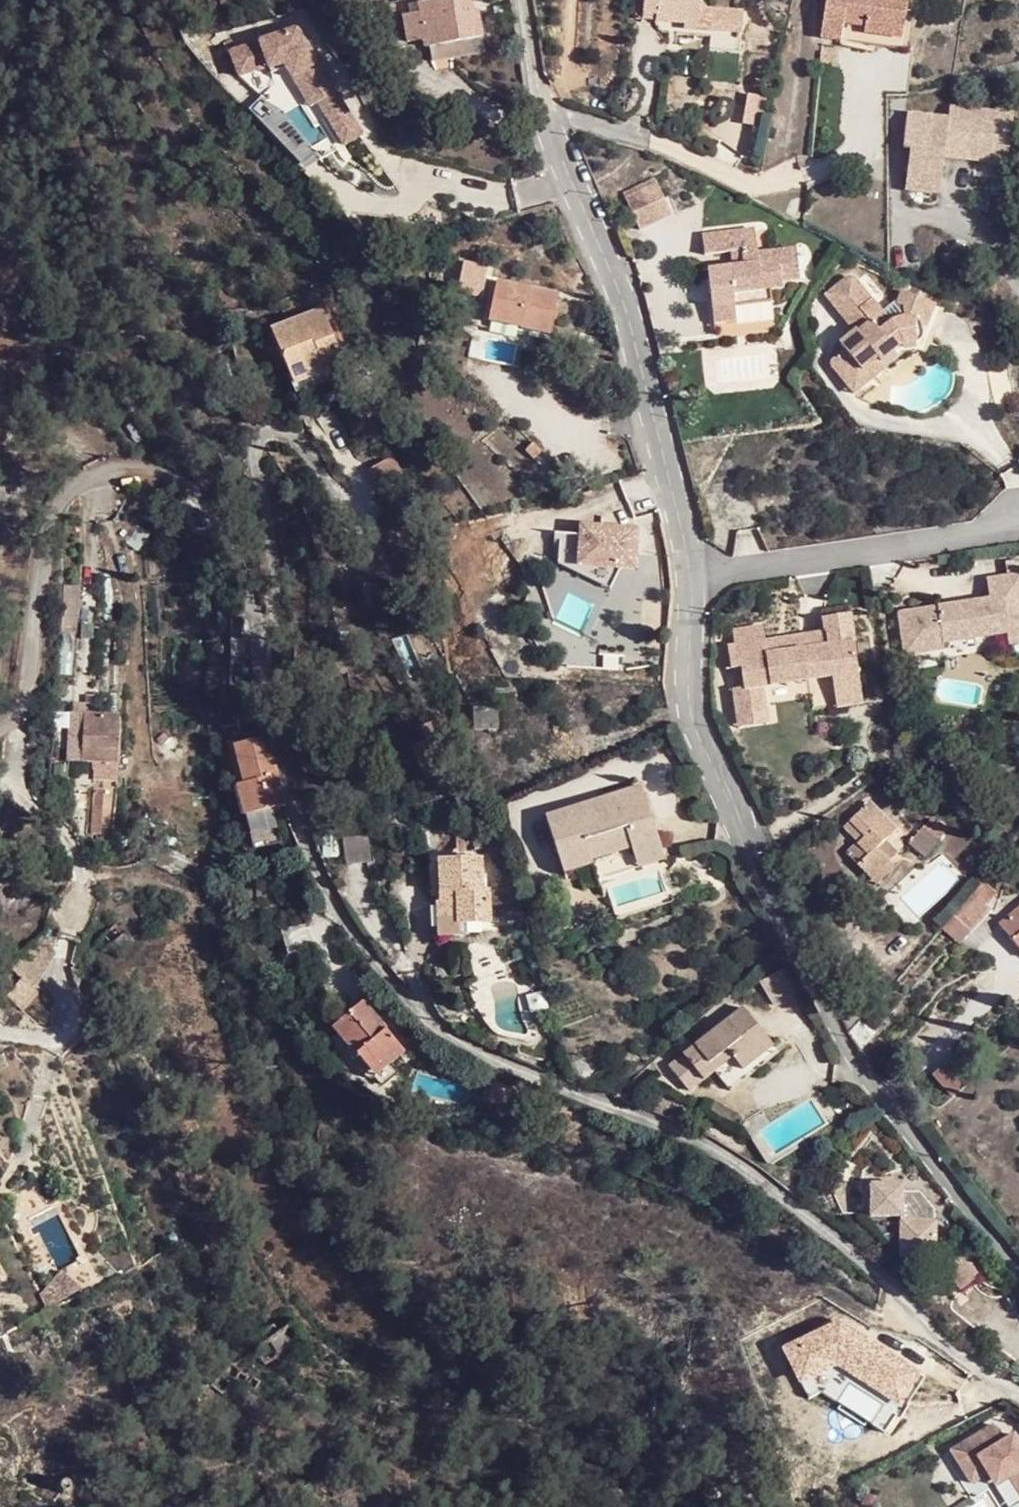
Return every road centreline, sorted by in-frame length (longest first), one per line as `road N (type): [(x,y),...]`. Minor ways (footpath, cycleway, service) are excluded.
road 1 (residential): [(1018,1395),(733,1160),(433,1027),(377,971),(328,905),(244,562),(212,490),(179,467),(137,462),(96,481),(71,514),(35,712),(0,735)]
road 2 (residential): [(1018,1267),(849,1054),(691,717),(690,576),(633,326),(547,114),(524,0)]
road 3 (track): [(0,784),(66,834),(90,877),(63,979),(68,1023),(51,1036),(0,1033)]
road 4 (track): [(777,182),(811,0)]

